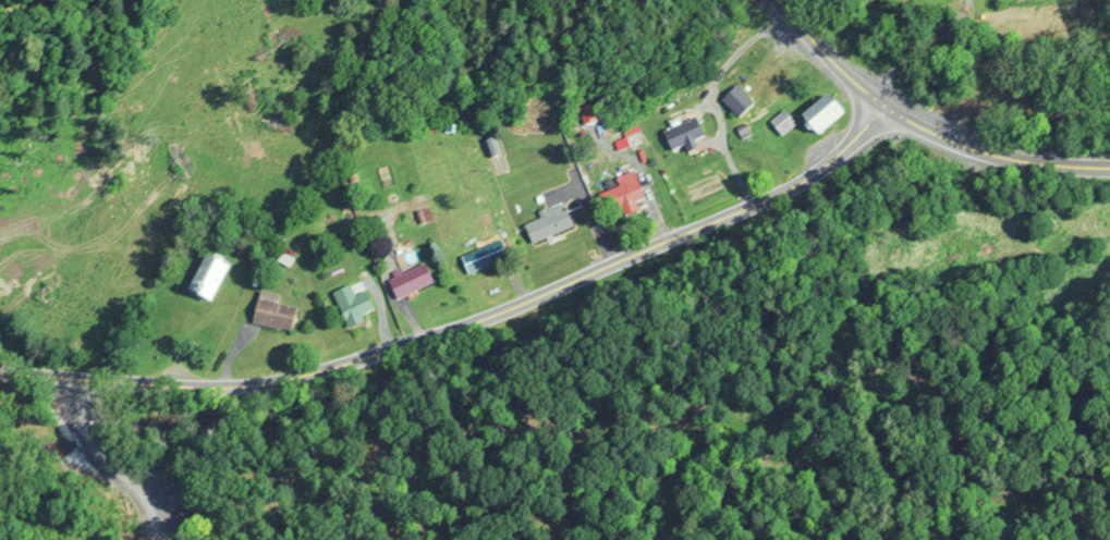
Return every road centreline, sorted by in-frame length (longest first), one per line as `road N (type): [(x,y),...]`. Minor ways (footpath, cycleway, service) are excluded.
road 1 (tertiary): [(0,379),(284,379),(401,351),(786,192),(859,146),(881,107)]
road 2 (secondary): [(1109,175),(999,162),(938,143),(881,107)]
road 3 (secondary): [(881,107),(777,0)]

